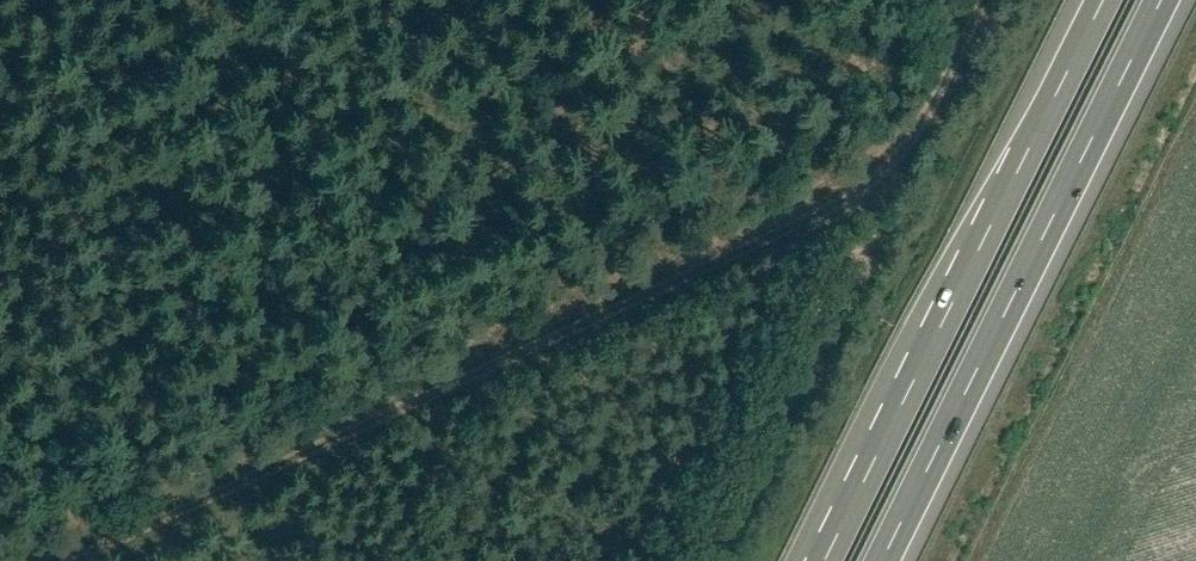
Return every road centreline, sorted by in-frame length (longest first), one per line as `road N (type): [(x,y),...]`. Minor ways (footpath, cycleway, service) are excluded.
road 1 (track): [(924,164),(53,560)]
road 2 (motorway): [(1104,0),(825,560)]
road 3 (motorway): [(883,560),(1161,0)]
road 4 (track): [(924,164),(1002,0)]

